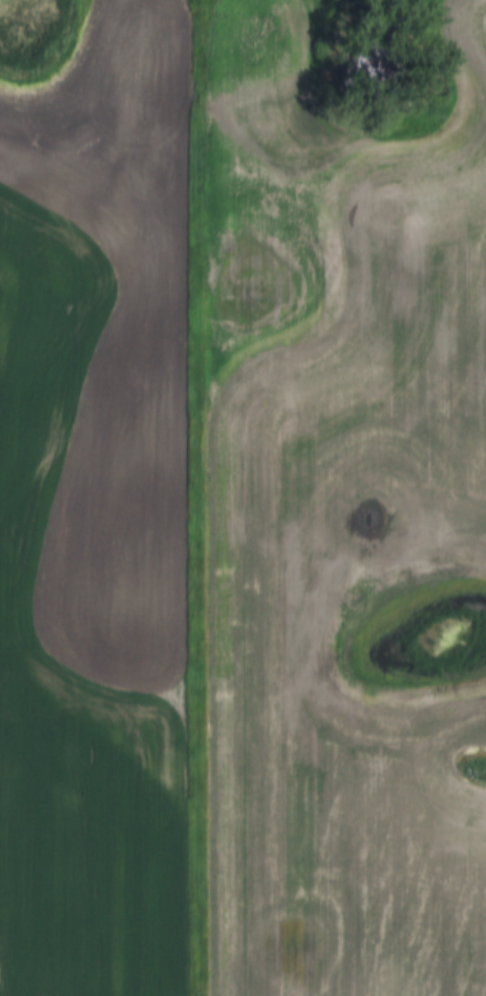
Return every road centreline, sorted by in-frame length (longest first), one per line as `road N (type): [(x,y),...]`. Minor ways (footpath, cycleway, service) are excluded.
road 1 (residential): [(0,79),(14,88),(59,67),(88,0)]

